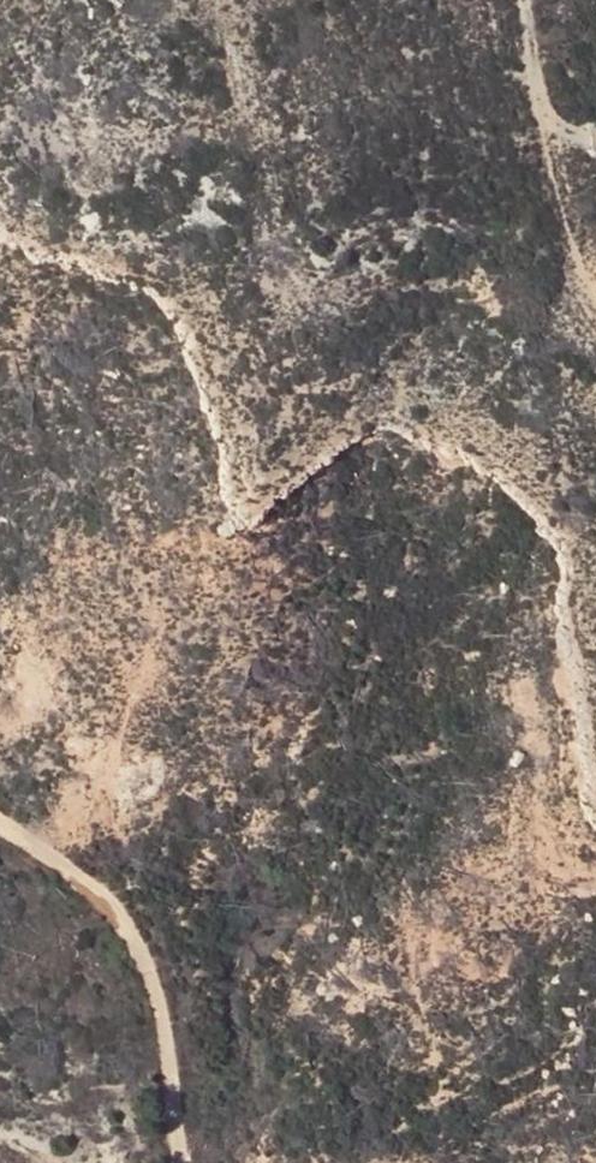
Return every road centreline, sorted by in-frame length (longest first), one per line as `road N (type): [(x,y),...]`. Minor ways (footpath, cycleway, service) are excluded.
road 1 (track): [(0,826),(124,910),(166,1016),(186,1162)]

